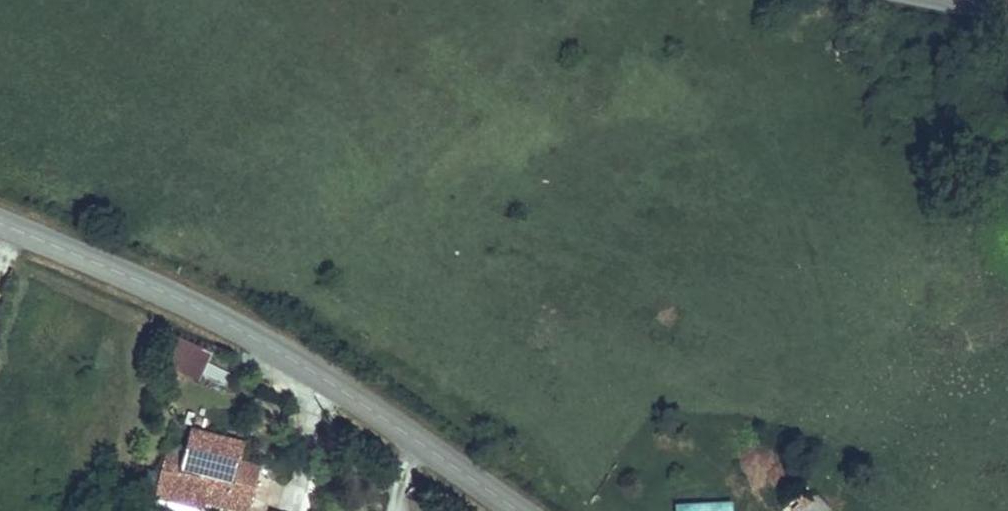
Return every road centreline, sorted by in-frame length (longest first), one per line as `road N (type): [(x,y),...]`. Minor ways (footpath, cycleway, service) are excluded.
road 1 (secondary): [(0,223),(272,350),(519,510)]

